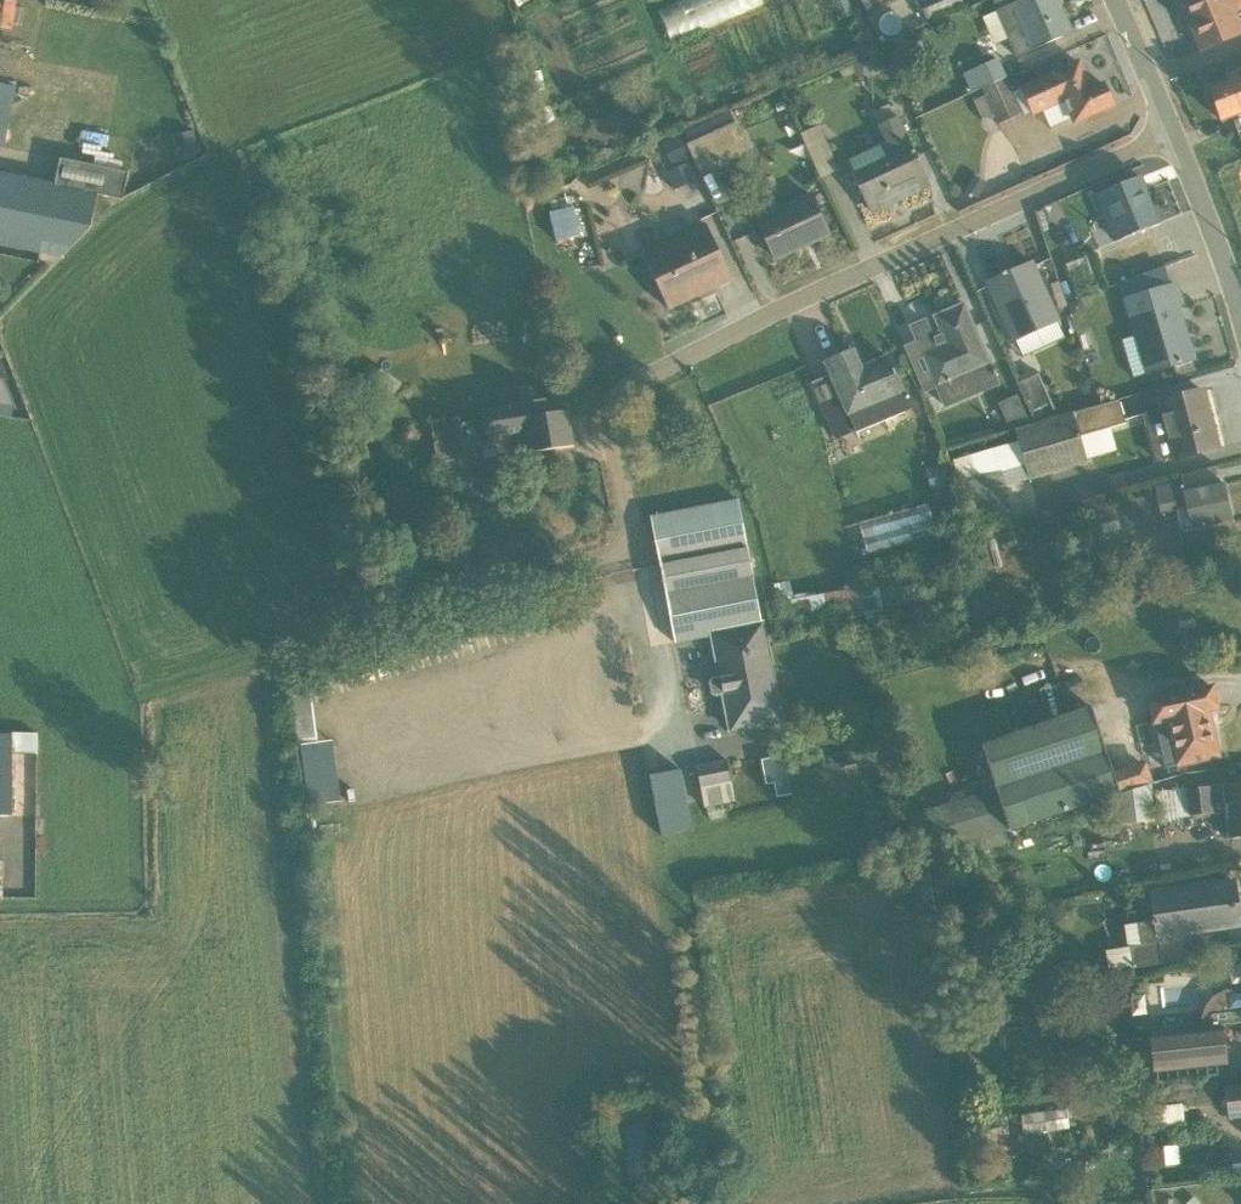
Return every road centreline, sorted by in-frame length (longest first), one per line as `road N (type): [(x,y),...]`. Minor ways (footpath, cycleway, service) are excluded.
road 1 (residential): [(636,554),(611,439),(622,399),(815,295),(1171,137)]
road 2 (residential): [(1171,137),(1240,346)]
road 3 (residential): [(1112,0),(1171,137)]

